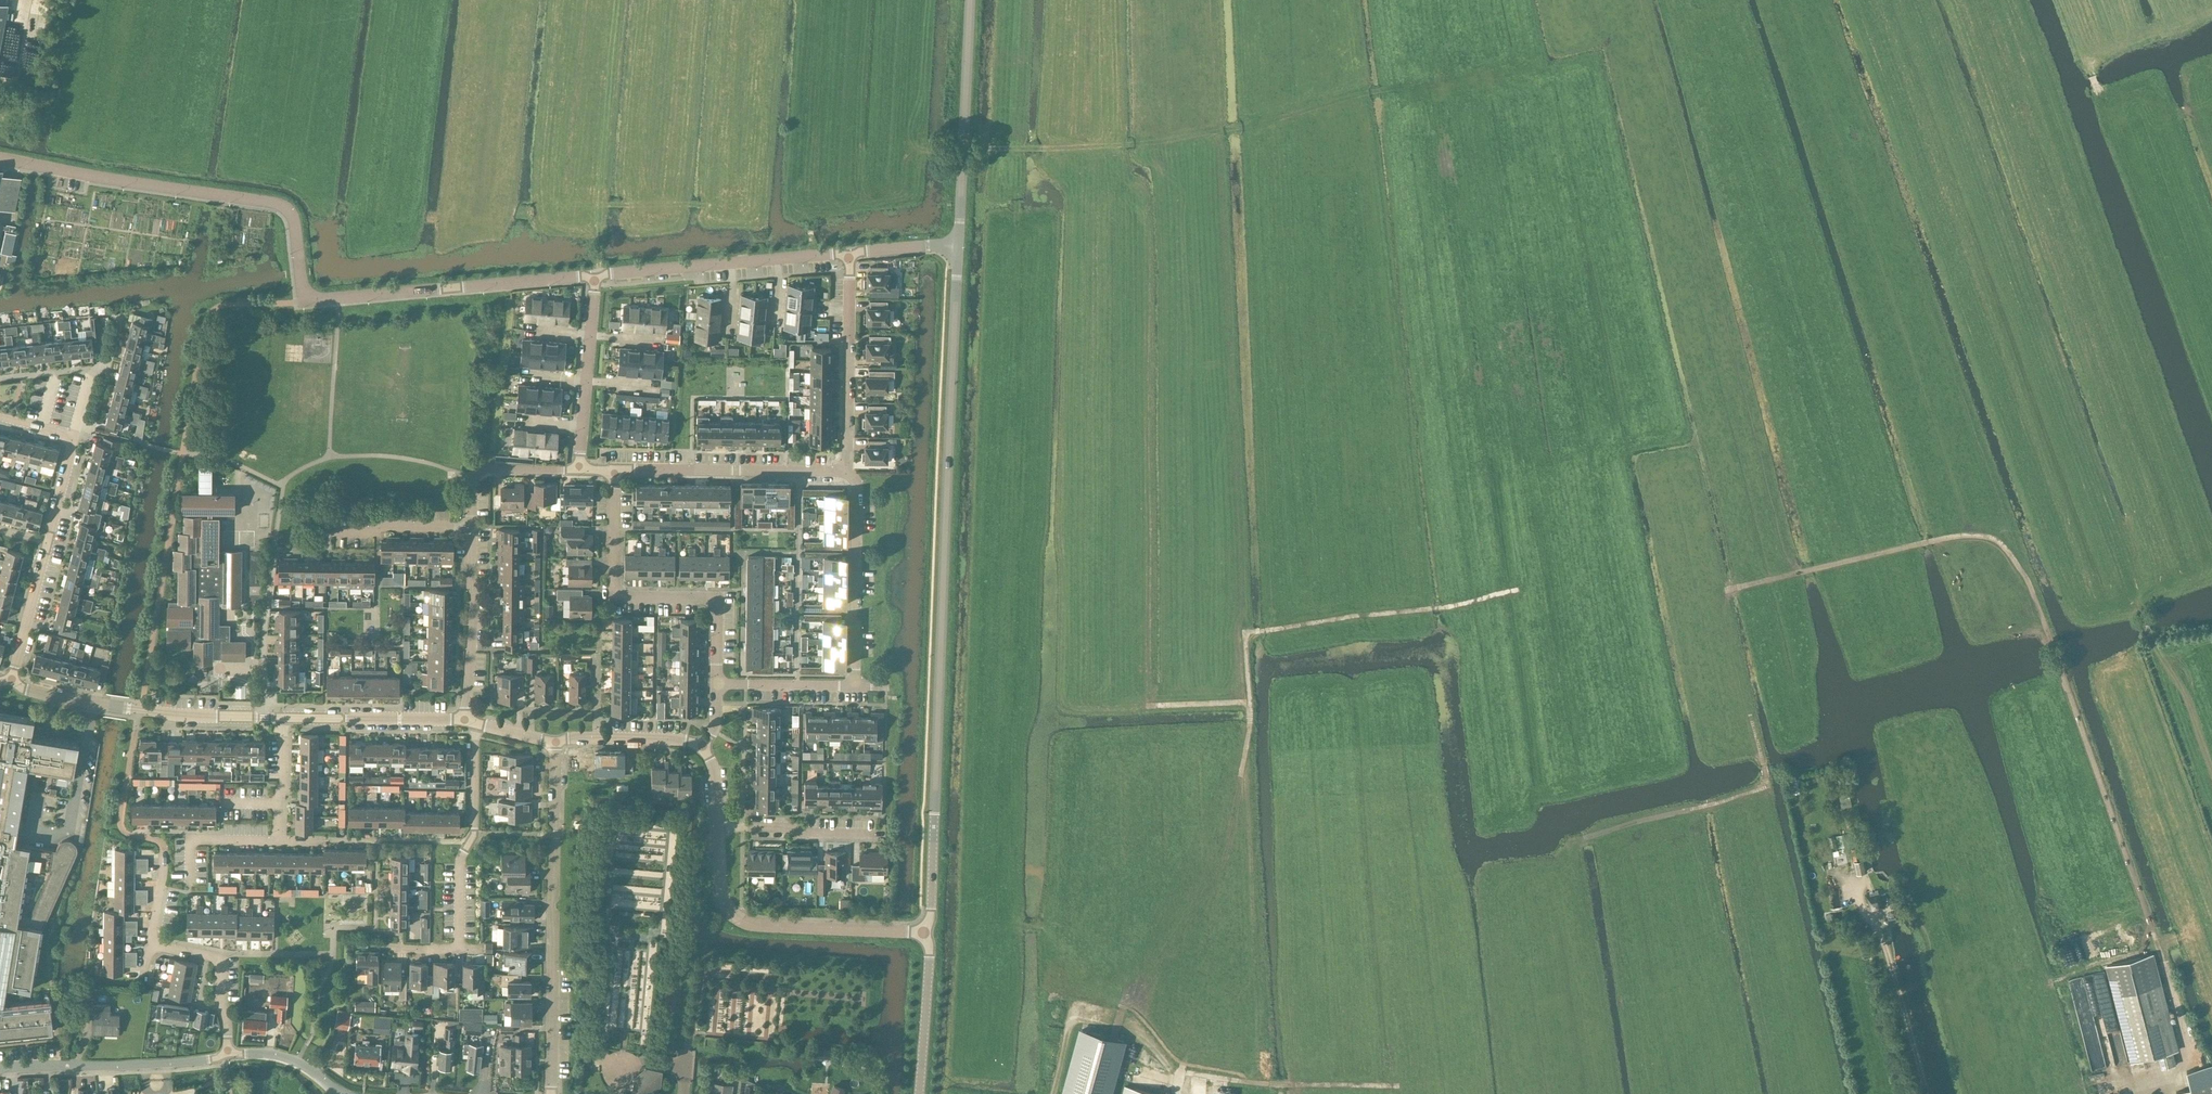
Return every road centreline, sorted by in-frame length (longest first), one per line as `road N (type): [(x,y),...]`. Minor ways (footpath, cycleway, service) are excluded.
road 1 (track): [(2173,1093),(2187,1037),(2029,582),(1999,539),(1959,536),(1726,590)]
road 2 (track): [(1133,1009),(1176,1060),(1234,1073),(1255,1066),(1245,634),(1448,607),(1515,589)]
road 3 (tertiary): [(958,244),(926,932)]
road 4 (track): [(963,148),(1135,145),(1363,94)]
road 5 (unclassified): [(0,158),(279,204),(295,226),(302,299)]
road 6 (residential): [(550,1093),(554,743)]
road 7 (residential): [(716,685),(717,597),(616,595),(615,471)]
road 8 (residential): [(595,275),(302,299)]
road 9 (residential): [(716,823),(719,886),(739,920),(926,932)]
road 10 (residential): [(12,679),(27,692),(198,718),(283,719)]
road 11 (track): [(2211,774),(2120,556),(2145,543)]
road 12 (residential): [(849,253),(595,275)]
road 13 (tertiary): [(969,0),(958,244)]
road 14 (track): [(2211,233),(2162,97),(2112,104),(2090,70)]
road 15 (tertiary): [(229,1054),(169,1065),(0,1069)]
road 16 (residential): [(615,471),(845,472)]
road 17 (residential): [(458,947),(459,860),(474,832),(475,724)]
road 18 (residential): [(845,472),(849,253)]
road 19 (residential): [(856,686),(858,484)]
road 20 (residential): [(580,470),(595,275)]
road 21 (residential): [(462,720),(471,531)]
road 22 (residential): [(49,544),(70,440),(0,419)]
road 23 (residential): [(283,719),(462,720)]
road 24 (residential): [(229,1054),(222,956),(151,945)]
road 25 (residential): [(716,823),(885,836)]
road 26 (track): [(2134,599),(2081,610),(2038,503)]
road 27 (residential): [(471,531),(477,468),(580,470)]
road 28 (tertiary): [(926,932),(918,1093)]
road 29 (residential): [(716,685),(856,686)]
road 30 (residential): [(12,679),(49,544)]
road 31 (track): [(2211,2),(2087,61)]
road 32 (residential): [(471,531),(336,533)]
road 33 (tertiary): [(341,1093),(277,1055),(229,1054)]
road 34 (residential): [(277,839),(283,719)]

